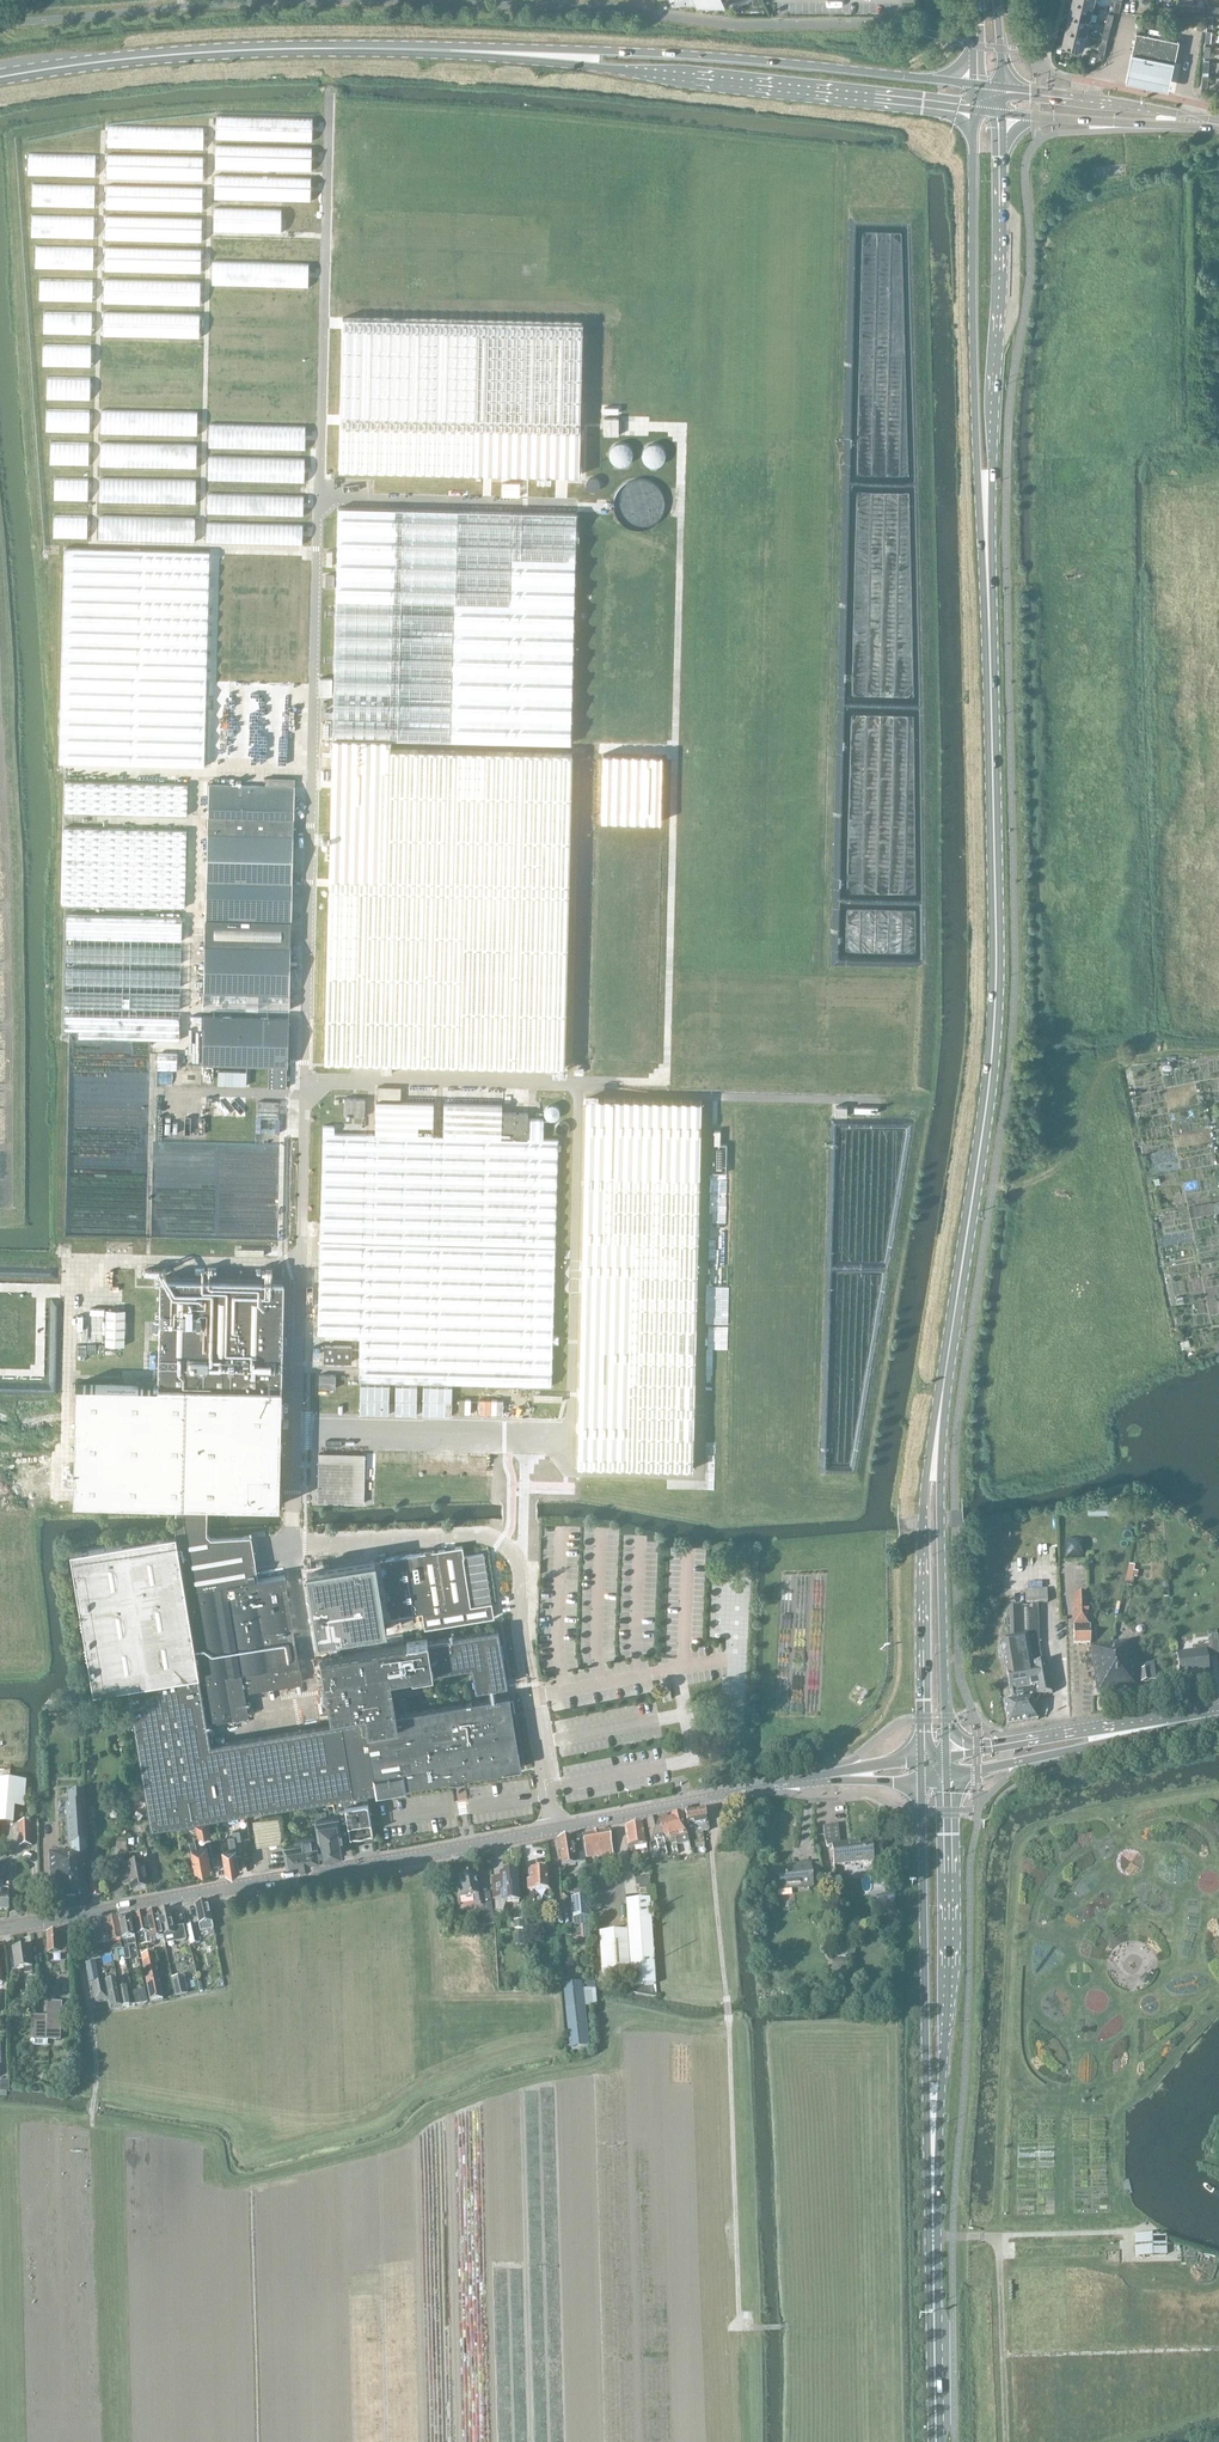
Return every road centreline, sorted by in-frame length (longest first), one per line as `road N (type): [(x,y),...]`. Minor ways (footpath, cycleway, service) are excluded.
road 1 (track): [(739,2319),(732,2328),(101,2344),(94,2023),(72,1916)]
road 2 (tertiary): [(0,1927),(806,1780)]
road 3 (secondary): [(946,1367),(994,1035),(992,701)]
road 4 (secondary): [(977,85),(705,56),(349,48)]
road 5 (secondary): [(349,48),(975,112)]
road 6 (secondary): [(975,112),(973,315),(992,701)]
road 7 (secondary): [(992,701),(1001,115)]
road 8 (track): [(709,1798),(729,2020),(739,2319),(790,2326)]
road 9 (secondary): [(932,2227),(949,1930),(947,1780)]
road 10 (secondary): [(923,1784),(932,2227)]
road 11 (secondary): [(946,1367),(924,1506),(924,1753)]
road 12 (secondary): [(946,1750),(946,1367)]
road 13 (secondary): [(0,77),(178,54),(349,48)]
road 14 (track): [(1218,2347),(1004,2355),(1006,2441)]
road 15 (tertiary): [(1218,124),(1001,89)]
road 16 (tertiary): [(1001,115),(1218,124)]
road 17 (secondary): [(937,2441),(932,2227)]
road 18 (tertiary): [(1037,1744),(1218,1716)]
road 19 (track): [(997,2235),(1130,2229)]
road 20 (tertiary): [(924,1753),(806,1780)]
road 21 (track): [(1004,2355),(997,2235)]

